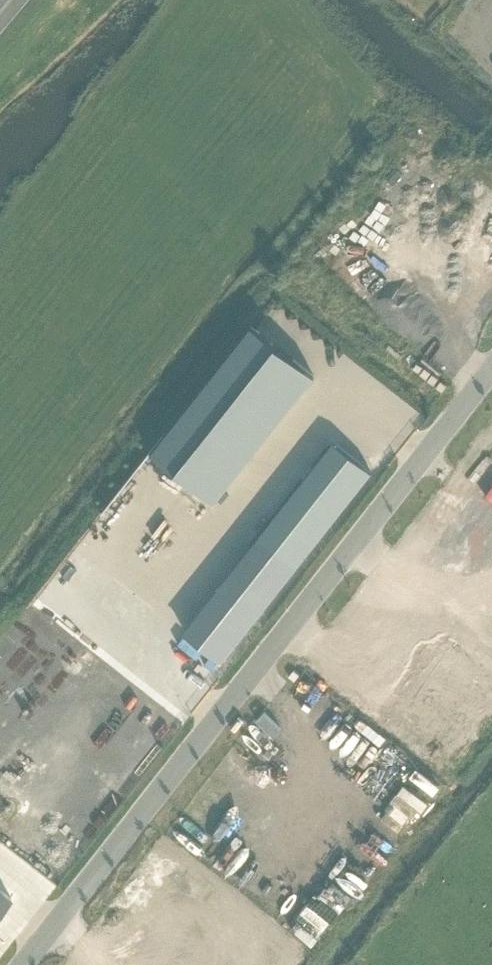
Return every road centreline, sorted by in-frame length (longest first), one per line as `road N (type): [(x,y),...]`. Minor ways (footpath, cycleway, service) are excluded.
road 1 (unclassified): [(25,964),(491,369)]

